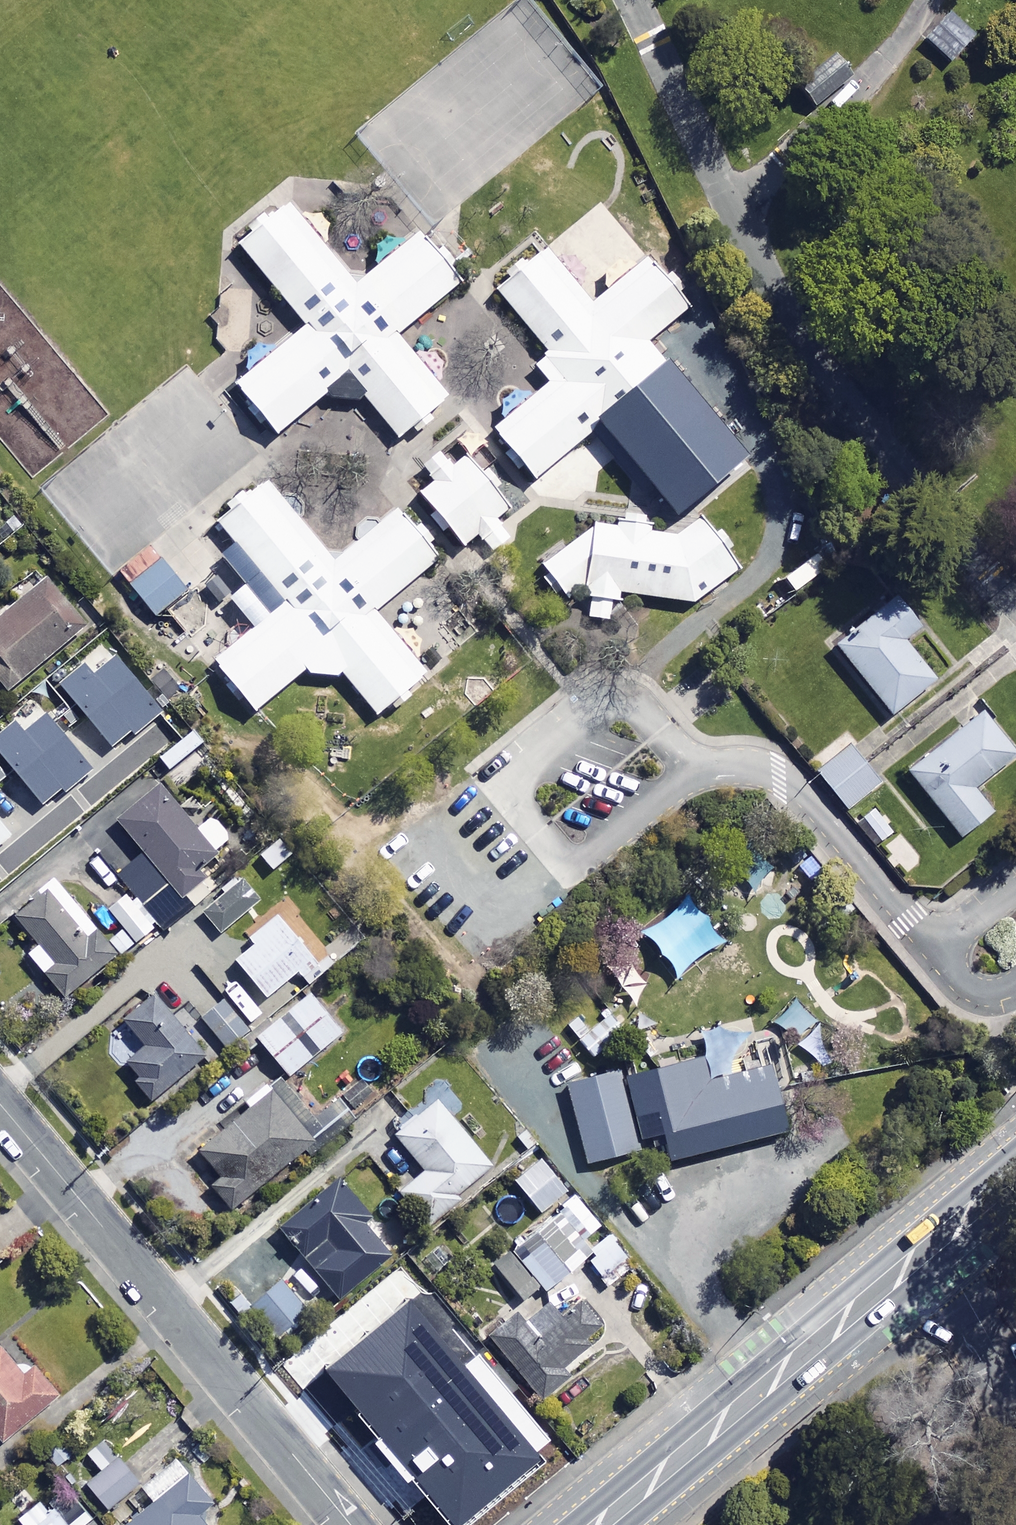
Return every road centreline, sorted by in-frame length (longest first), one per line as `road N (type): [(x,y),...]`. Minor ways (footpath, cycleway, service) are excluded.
road 1 (secondary): [(1015,1167),(595,1524)]
road 2 (residential): [(351,1524),(0,1105)]

